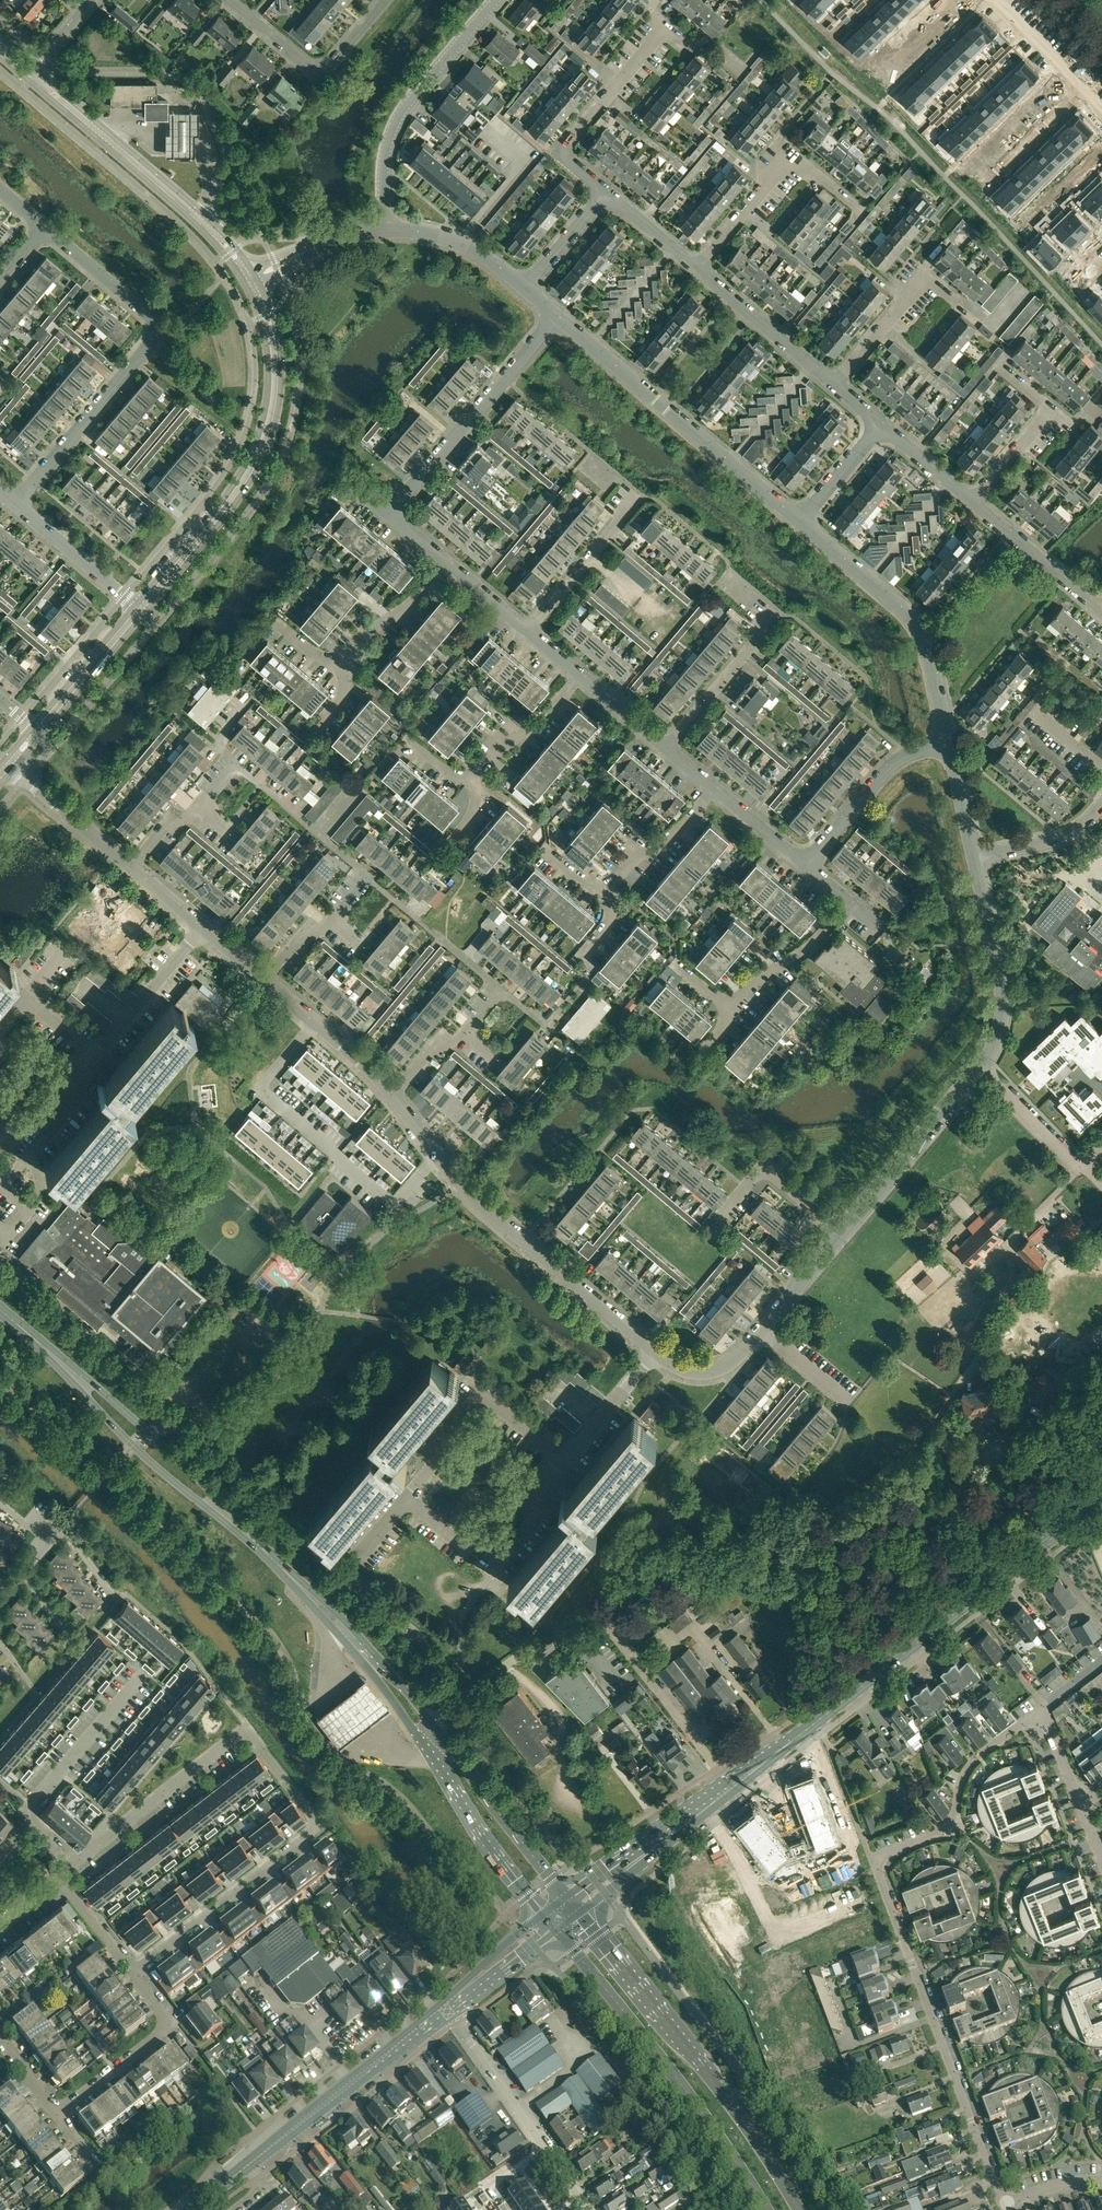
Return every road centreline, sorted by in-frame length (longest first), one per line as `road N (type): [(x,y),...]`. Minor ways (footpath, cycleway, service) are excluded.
road 1 (primary): [(789,1742),(1101,1500)]
road 2 (residential): [(12,504),(159,330),(45,227)]
road 3 (tertiary): [(140,609),(238,490),(264,438),(274,356),(249,281)]
road 4 (primary): [(801,2209),(702,2061),(578,1913)]
road 5 (residential): [(131,1972),(321,1825),(247,1729)]
road 6 (primary): [(555,1930),(666,2064),(766,2209)]
road 7 (residential): [(1002,2204),(882,1886)]
road 8 (primary): [(25,1331),(130,1444),(267,1553)]
road 9 (primary): [(267,1553),(153,1437),(25,1331)]
road 10 (residential): [(437,1155),(391,1201),(264,1093),(315,1022)]
road 11 (residential): [(563,1462),(477,1390),(437,1437),(435,1463),(360,1555)]
road 12 (unclassified): [(557,315),(800,521)]
road 13 (tertiary): [(249,281),(208,227),(29,73)]
road 14 (unclassified): [(657,1352),(437,1155)]
road 15 (unclassified): [(800,521),(916,625),(949,744)]
road 16 (tertiary): [(383,230),(384,164),(395,123),(495,0)]
road 17 (residential): [(837,387),(922,287),(944,287),(993,326),(1024,287)]
road 18 (residential): [(389,513),(557,315)]
road 19 (secondary): [(246,2166),(447,2009)]
road 20 (residential): [(68,1867),(26,1811),(146,1672)]
road 21 (unclassified): [(842,1234),(726,1365),(696,1372),(657,1352)]
road 22 (residential): [(588,2209),(447,2009)]
road 23 (primary): [(429,1735),(363,1651),(267,1553)]
road 24 (residential): [(874,1864),(883,1852),(948,1829),(966,1765),(1042,1711)]
road 25 (residential): [(696,268),(760,190),(797,162),(864,217)]
road 26 (residential): [(0,1247),(43,1194),(31,1154),(61,1118),(75,1078),(94,1056)]
road 27 (residential): [(68,1867),(247,1729)]
road 28 (residential): [(607,193),(572,164),(568,145),(671,24)]
road 29 (unclassified): [(974,858),(1003,1000),(982,1069)]
road 30 (unclassified): [(982,1069),(842,1234)]
road 31 (primary): [(564,1897),(459,1757),(429,1735)]
road 32 (primary): [(429,1735),(487,1844),(541,1914)]
road 33 (residential): [(973,502),(1052,409),(996,362)]
road 34 (residential): [(805,864),(891,765),(949,744)]
road 35 (residential): [(777,1927),(775,1949),(796,2011),(816,2035),(841,2100)]
road 36 (residential): [(837,387),(696,268)]
road 37 (residential): [(528,631),(641,495)]
road 38 (residential): [(667,748),(781,613)]
road 39 (residential): [(842,1234),(762,1166),(718,1219)]
road 40 (residential): [(203,927),(94,1056)]
road 41 (residential): [(1101,611),(973,502)]
road 42 (primary): [(700,1800),(564,1897)]
road 43 (residential): [(140,609),(12,504)]
road 44 (primary): [(578,1913),(708,1812)]
road 45 (unclassified): [(131,867),(9,764)]
road 46 (tertiary): [(37,730),(140,609)]
road 47 (unclassified): [(383,230),(459,243),(525,289)]
road 48 (residential): [(732,1006),(807,948),(849,902)]
road 49 (residential): [(478,780),(494,754),(539,722),(581,676)]
road 50 (residential): [(999,0),(1101,107)]
road 51 (residential): [(347,667),(361,640),(416,599),(447,563)]
road 52 (residential): [(615,892),(625,870),(676,831),(714,788)]
road 53 (residential): [(563,1462),(657,1352)]
road 54 (tertiary): [(249,281),(332,241),(383,230)]
road 55 (residential): [(974,858),(1061,837),(1101,804)]
road 56 (residential): [(56,2113),(165,2024)]
road 57 (residential): [(874,1864),(824,1733)]
road 58 (residential): [(982,1069),(1082,1165)]
road 59 (secondary): [(541,1914),(461,1984),(447,2009)]
road 60 (residential): [(777,1927),(708,1812)]
road 61 (secondary): [(447,2009),(555,1930)]
road 62 (residential): [(491,1571),(529,1527),(537,1495),(563,1462)]
road 63 (track): [(976,1365),(1066,1401),(1101,1398)]
road 64 (residential): [(94,1056),(25,997),(0,1027)]
road 65 (residential): [(607,193),(525,289)]
road 66 (residential): [(800,521),(882,426)]
road 67 (residential): [(131,1972),(56,1876)]
road 68 (residential): [(321,77),(229,0)]

